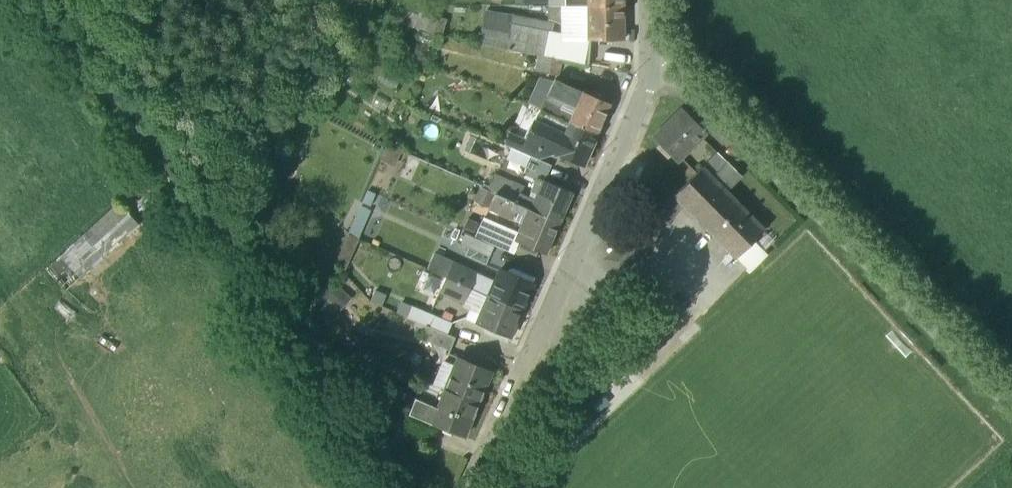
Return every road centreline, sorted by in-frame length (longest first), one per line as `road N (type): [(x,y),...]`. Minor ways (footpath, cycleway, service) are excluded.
road 1 (residential): [(652,0),(647,107),(465,487)]

